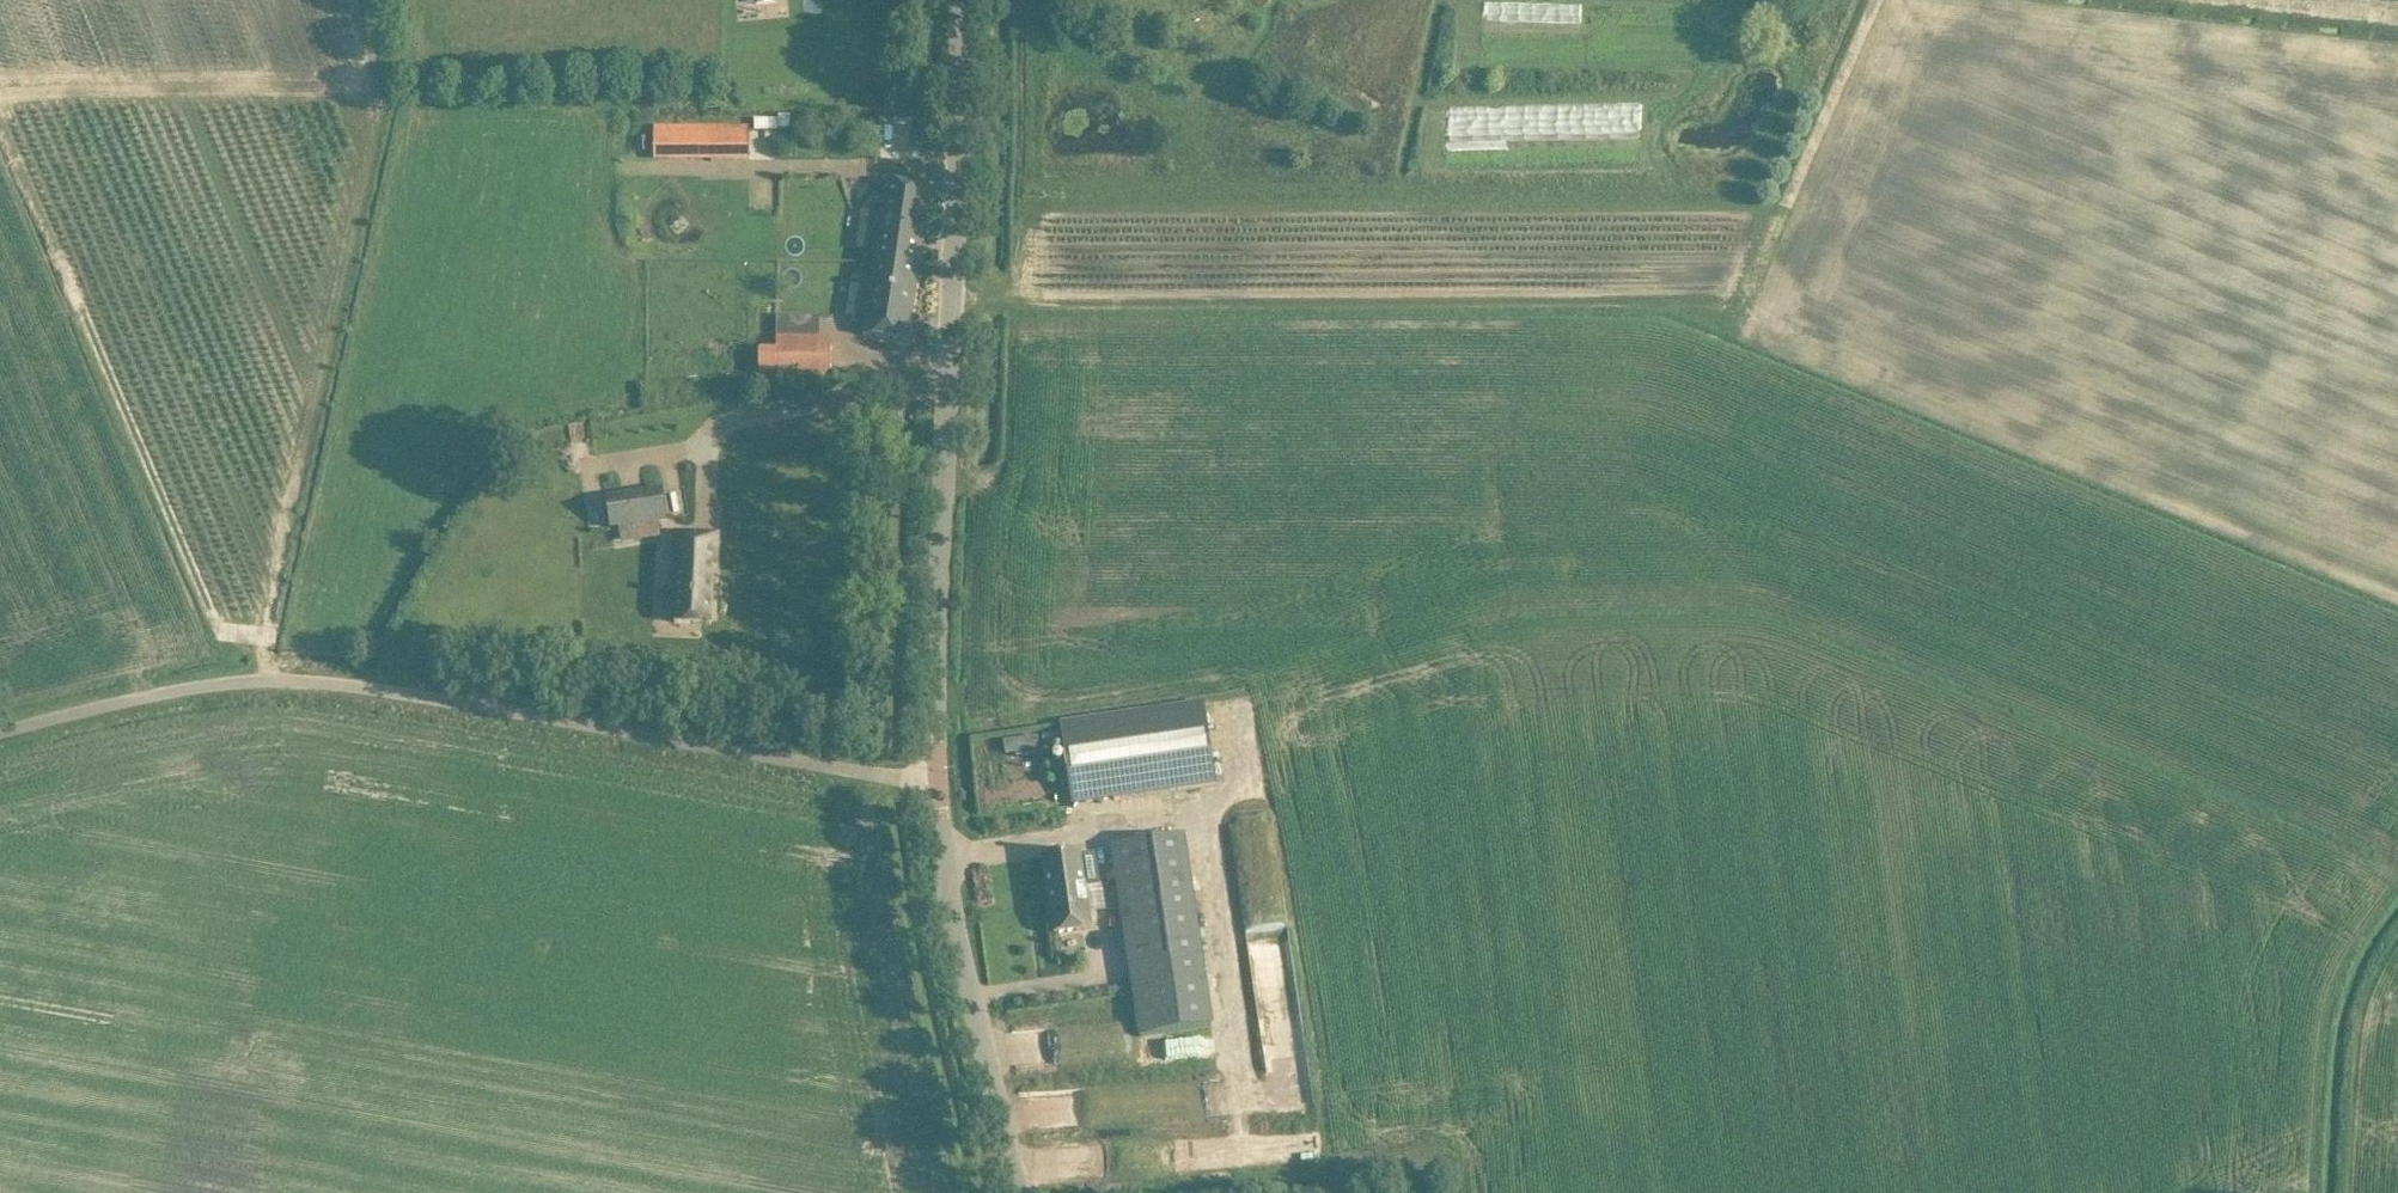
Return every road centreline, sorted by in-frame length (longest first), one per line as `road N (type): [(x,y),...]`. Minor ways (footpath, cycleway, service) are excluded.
road 1 (unclassified): [(0,735),(275,673),(936,778)]
road 2 (unclassified): [(936,778),(959,0)]
road 3 (unclassified): [(1018,1192),(956,936),(936,778)]

